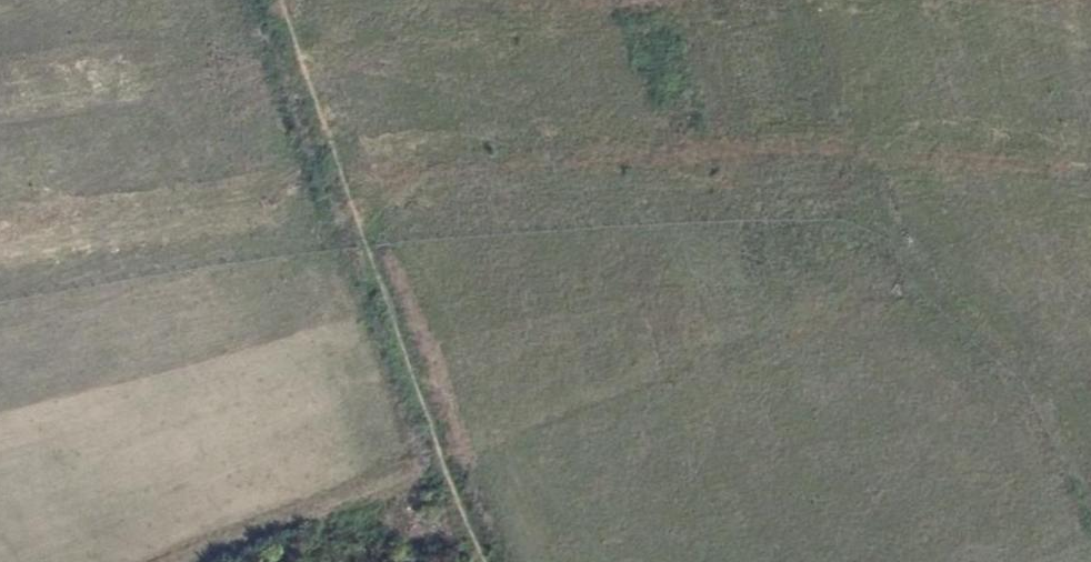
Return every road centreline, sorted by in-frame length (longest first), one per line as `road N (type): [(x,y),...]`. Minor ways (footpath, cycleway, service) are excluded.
road 1 (primary): [(1090,49),(750,46),(537,55),(248,85),(0,126)]
road 2 (primary): [(98,159),(258,133),(602,103),(786,97),(1090,102)]
road 3 (track): [(489,561),(281,0)]

